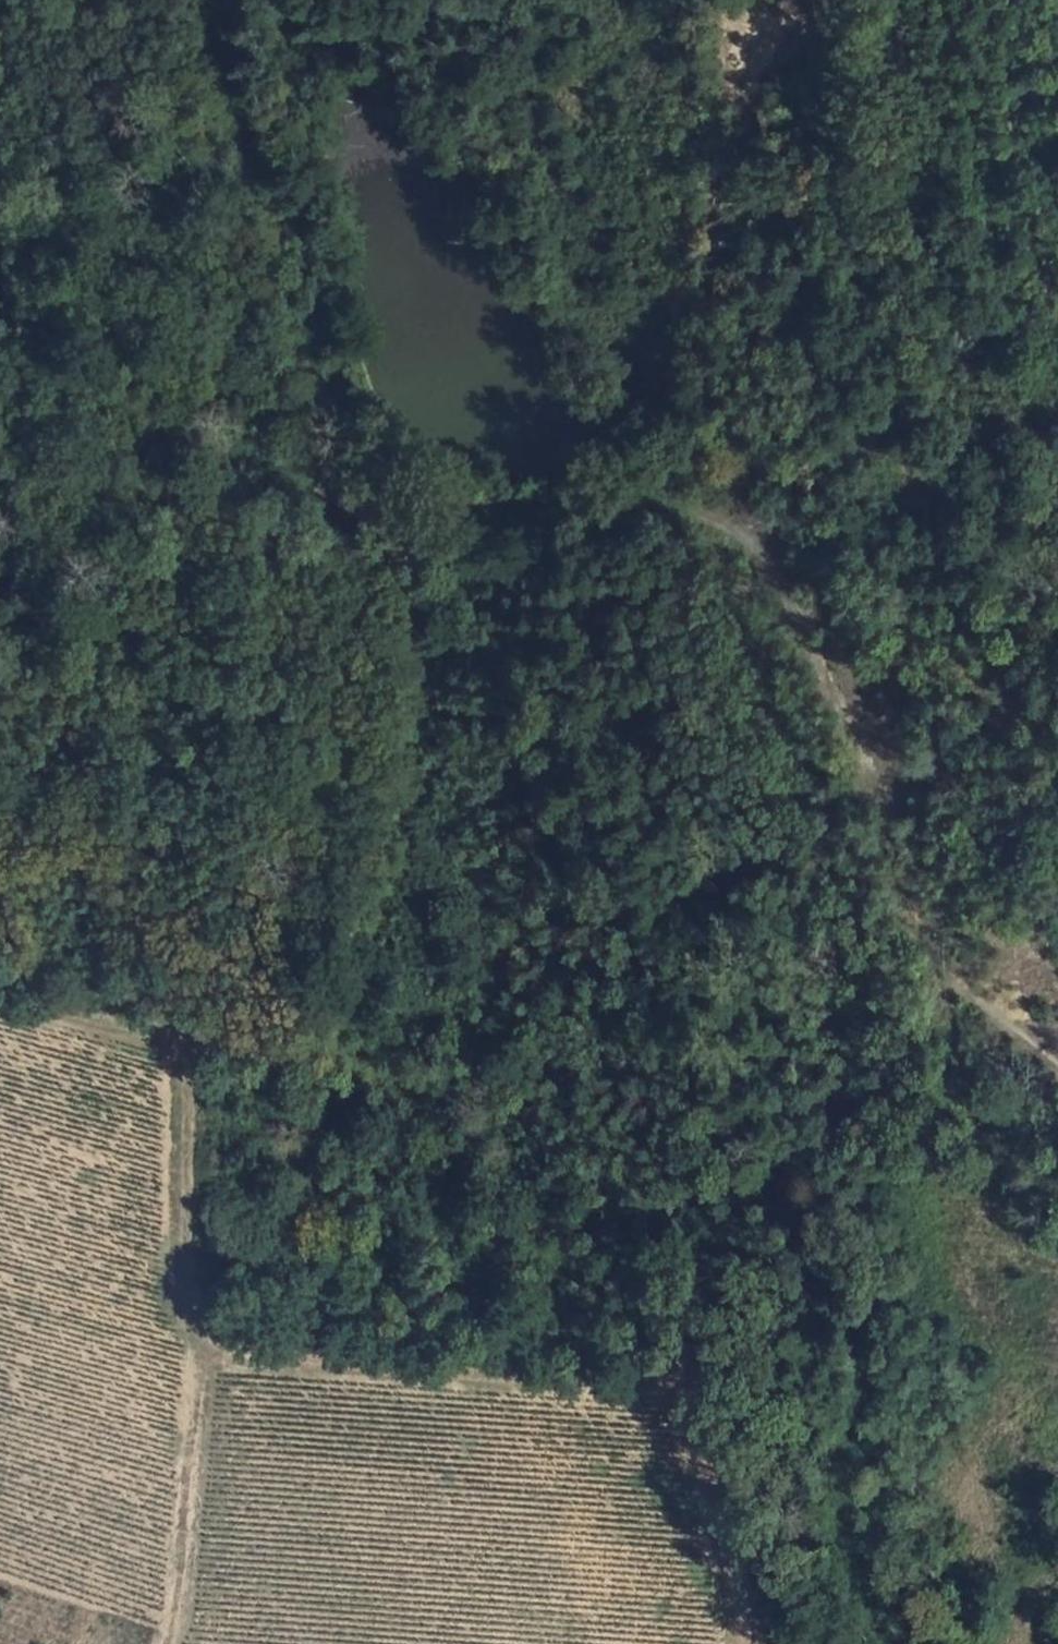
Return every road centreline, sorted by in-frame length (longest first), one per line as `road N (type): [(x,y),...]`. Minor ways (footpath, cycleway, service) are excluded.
road 1 (track): [(0,322),(24,345),(175,426),(374,500),(523,507),(634,490),(683,500),(761,545),(850,709),(933,957),(1057,1060)]
road 2 (track): [(168,1643),(198,1342)]

